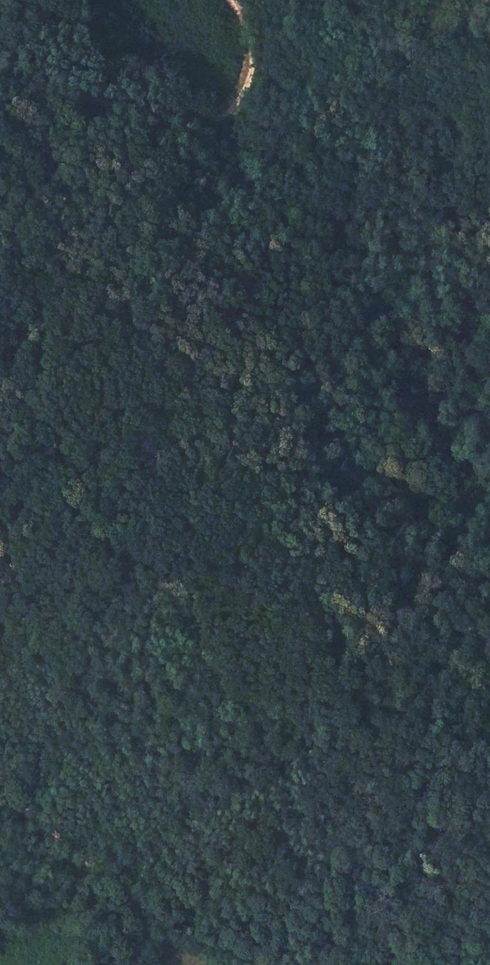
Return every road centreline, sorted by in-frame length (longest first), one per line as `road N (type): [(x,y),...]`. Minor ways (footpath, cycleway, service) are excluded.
road 1 (track): [(0,73),(161,121),(214,121),(229,114),(254,72),(246,26),(231,0)]
road 2 (track): [(125,964),(140,920),(135,906),(47,831),(0,777)]

